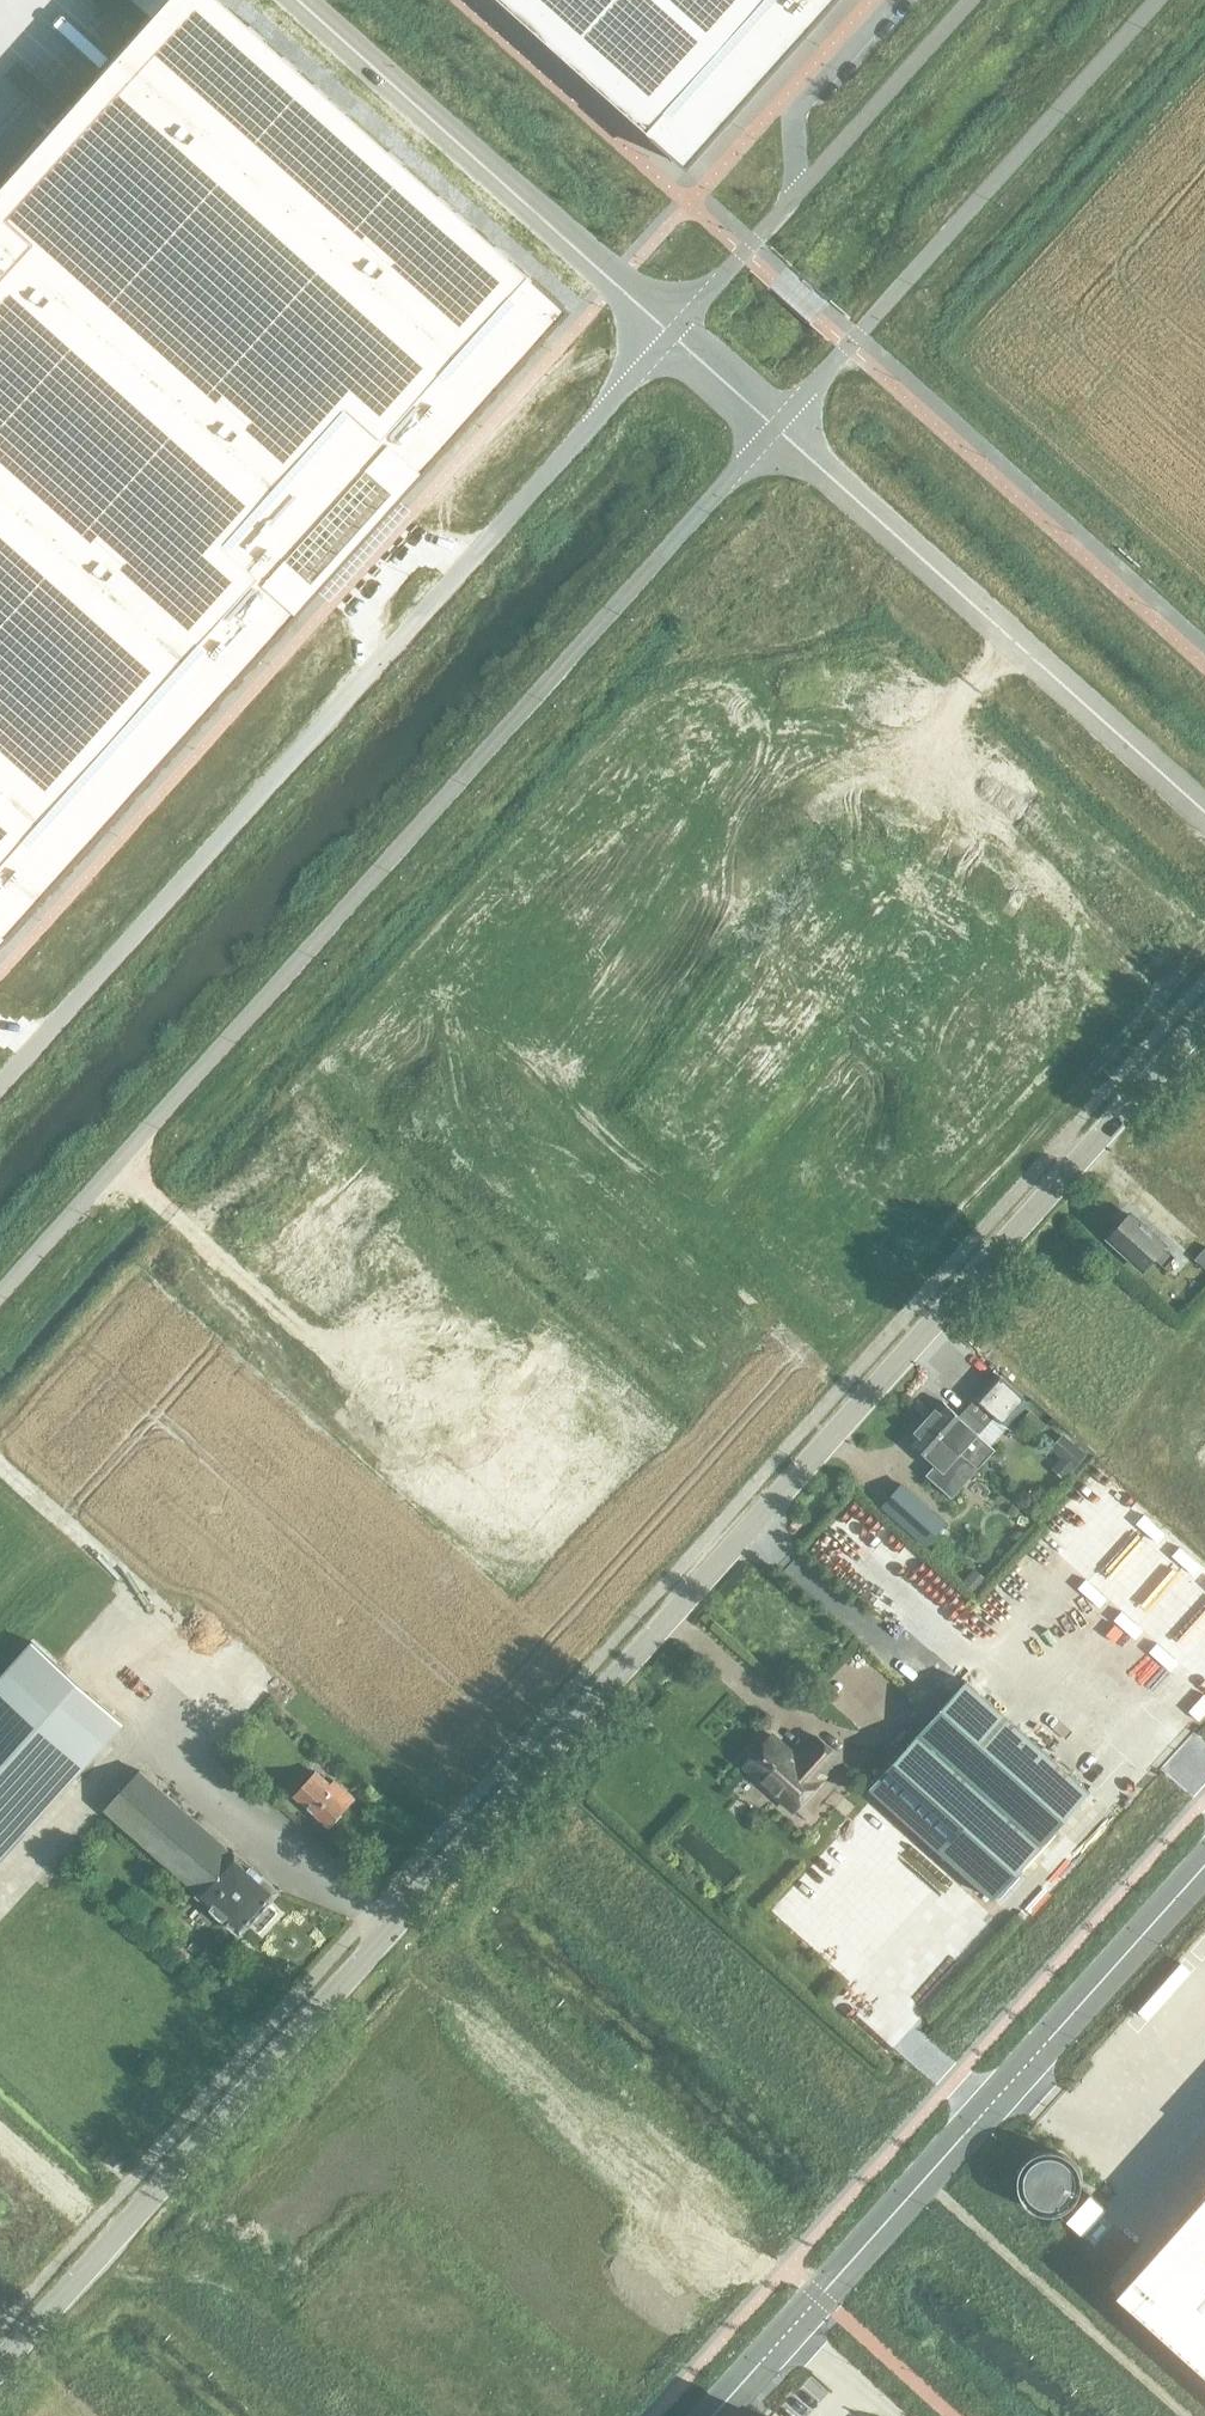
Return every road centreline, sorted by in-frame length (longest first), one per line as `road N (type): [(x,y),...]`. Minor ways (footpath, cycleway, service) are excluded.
road 1 (tertiary): [(0,2366),(1204,1021)]
road 2 (unclassified): [(0,1295),(776,426)]
road 3 (unclassified): [(672,330),(0,1081)]
road 4 (unclassified): [(1204,1862),(707,2415)]
road 5 (track): [(387,1933),(187,1750),(130,1591),(0,1466)]
road 6 (unclassified): [(776,426),(1156,0)]
road 7 (unclassified): [(672,330),(304,0)]
road 8 (unclassified): [(969,0),(799,191)]
road 9 (unclassified): [(892,0),(795,113),(799,191)]
road 10 (unclassified): [(799,191),(672,330)]
road 11 (unclassified): [(776,426),(672,330)]

